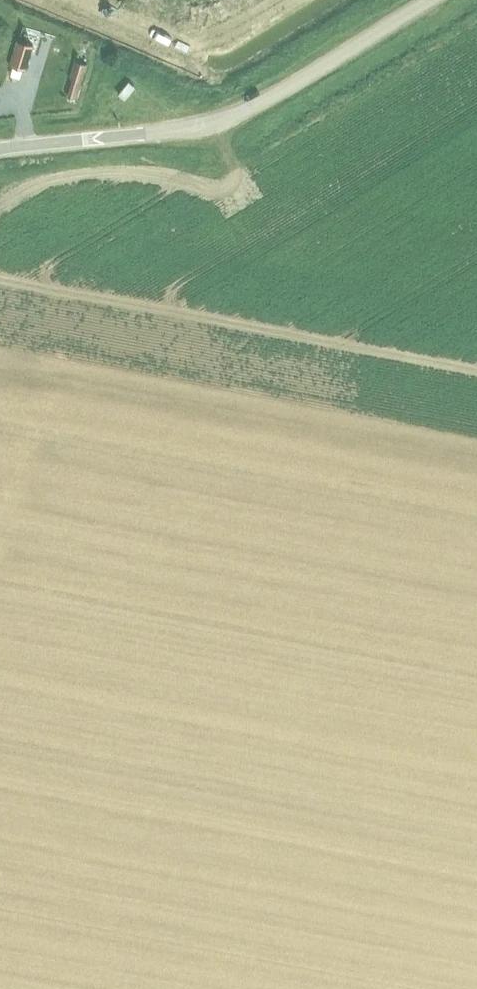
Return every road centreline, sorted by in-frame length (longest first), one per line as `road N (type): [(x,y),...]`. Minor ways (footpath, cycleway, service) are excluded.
road 1 (unclassified): [(0,150),(219,121),(429,0)]

